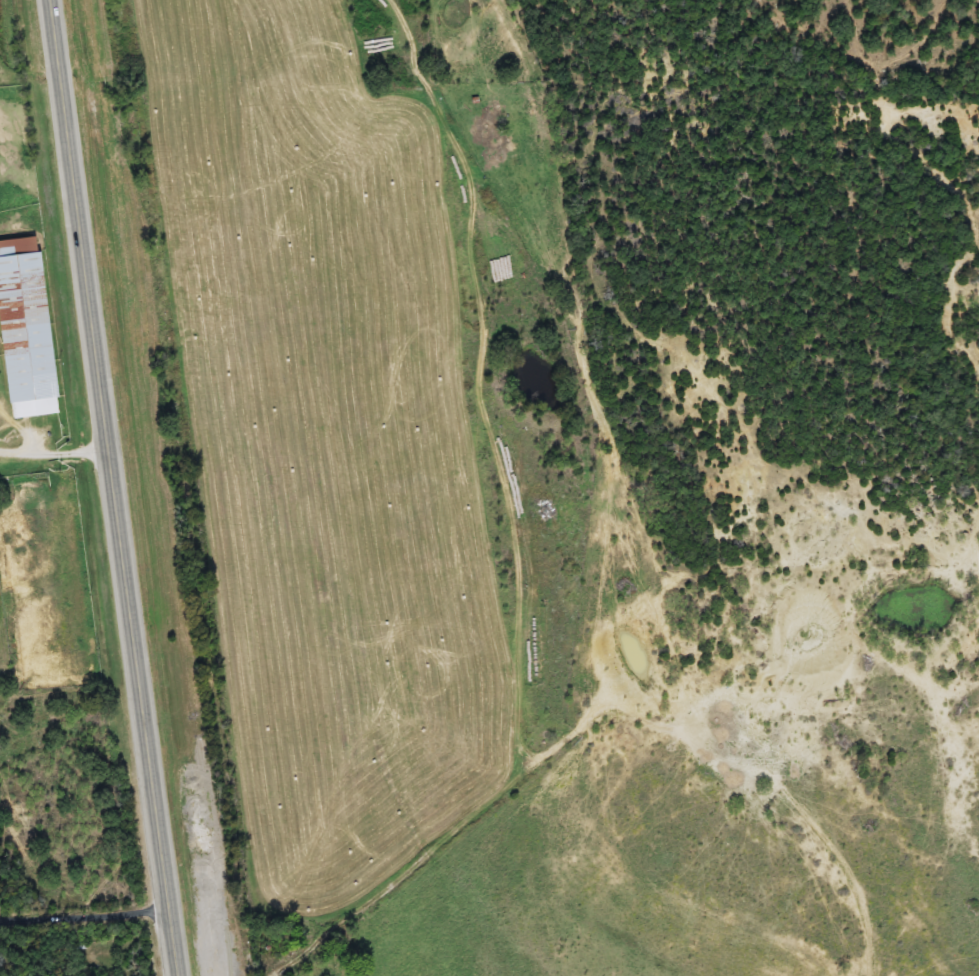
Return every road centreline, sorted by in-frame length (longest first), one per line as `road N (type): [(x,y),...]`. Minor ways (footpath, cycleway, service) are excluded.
road 1 (trunk): [(177,975),(49,0)]
road 2 (residential): [(261,975),(569,716),(600,707),(679,721)]
road 3 (residential): [(167,907),(0,916)]

